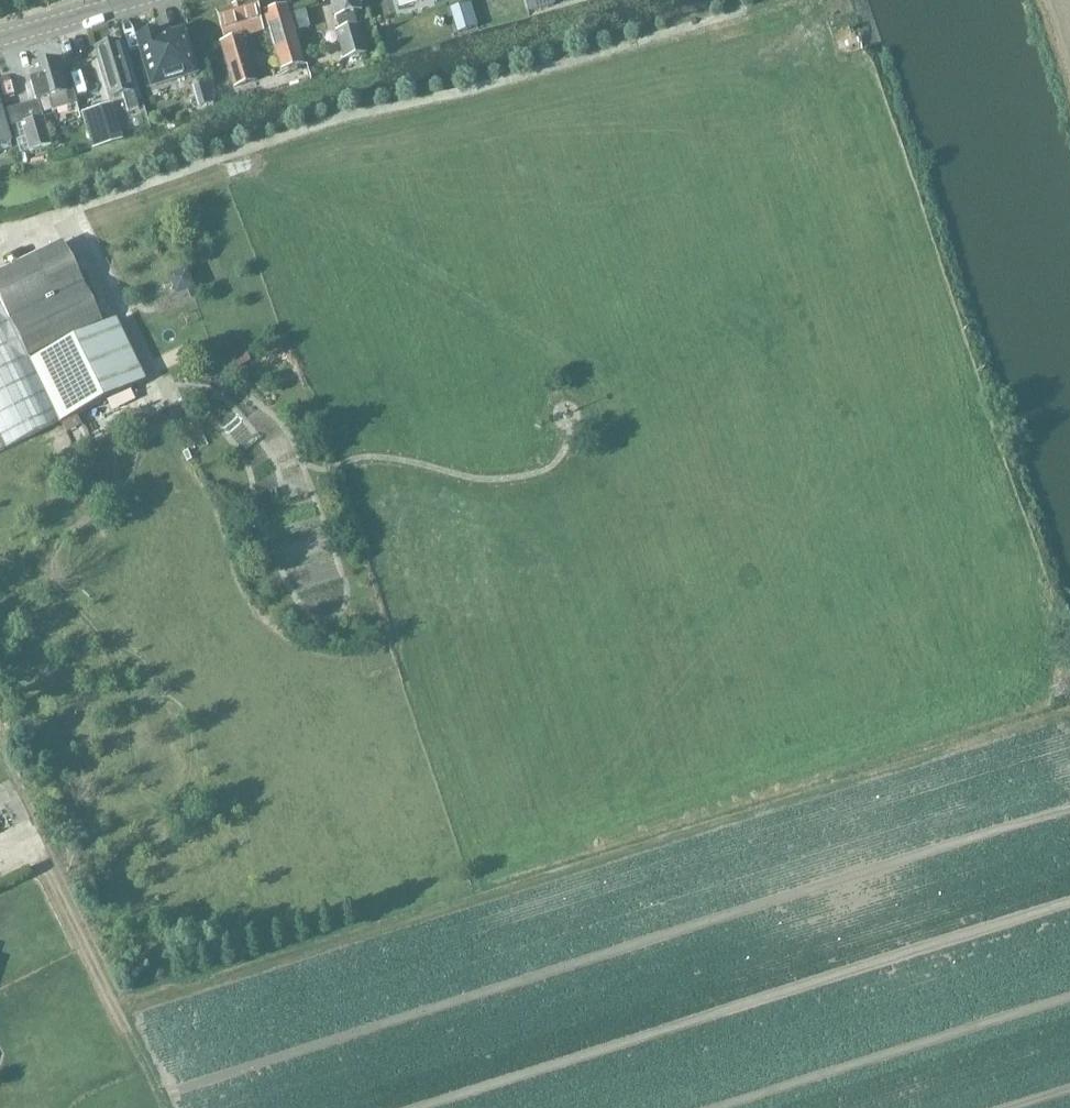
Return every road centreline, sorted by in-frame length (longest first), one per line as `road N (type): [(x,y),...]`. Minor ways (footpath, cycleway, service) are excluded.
road 1 (tertiary): [(0,42),(150,0)]

